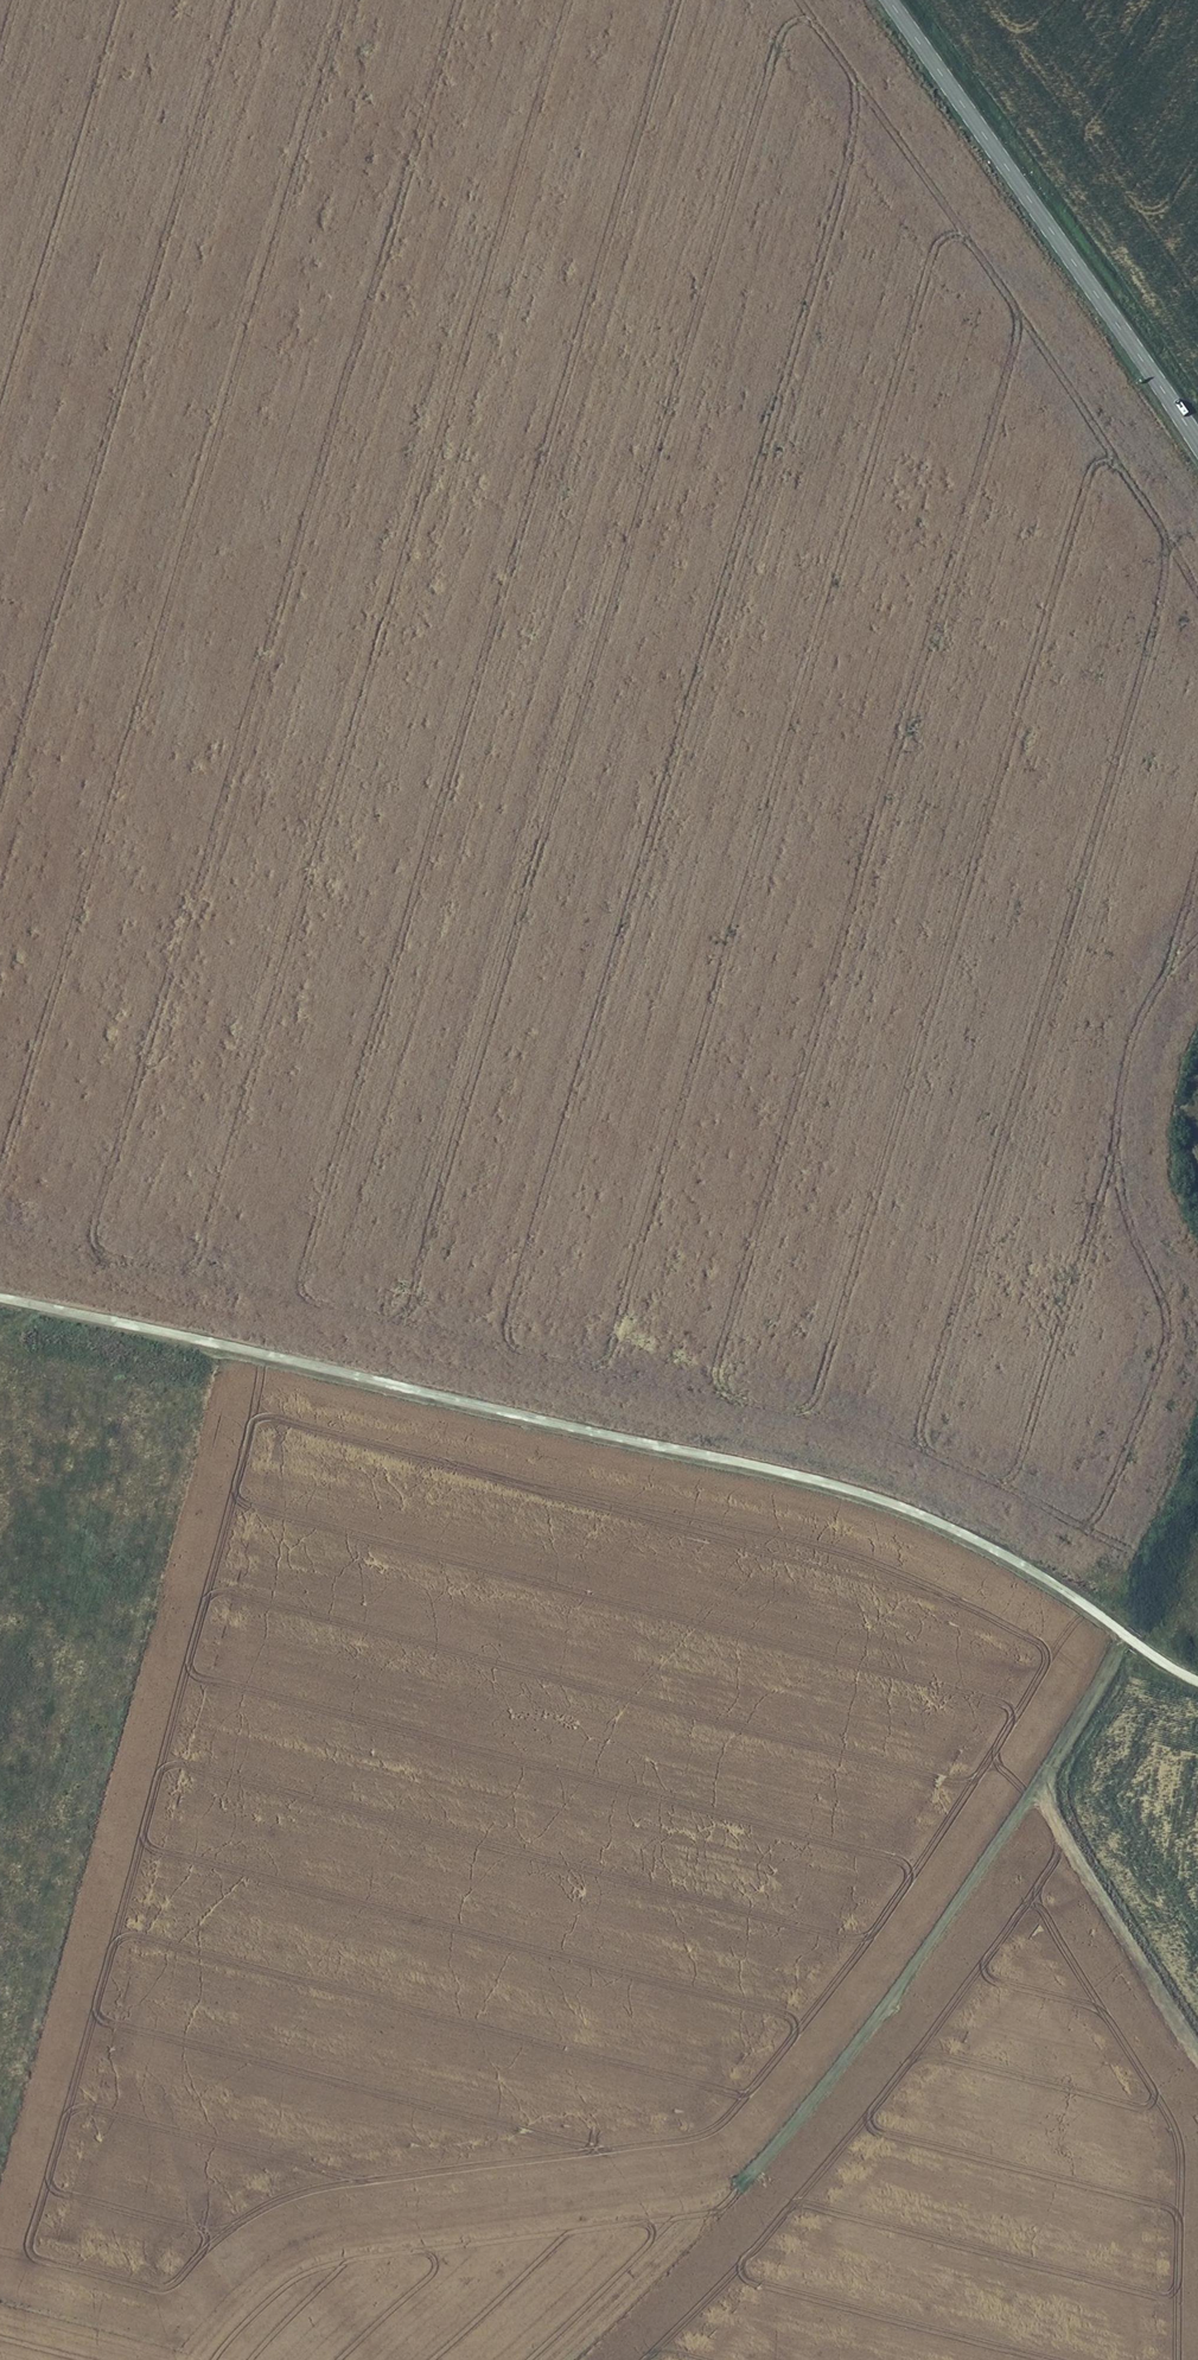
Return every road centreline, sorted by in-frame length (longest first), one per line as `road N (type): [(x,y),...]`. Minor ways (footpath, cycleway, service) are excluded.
road 1 (residential): [(1197,1677),(934,1515),(825,1478),(0,1297)]
road 2 (secondary): [(1197,429),(897,0)]

